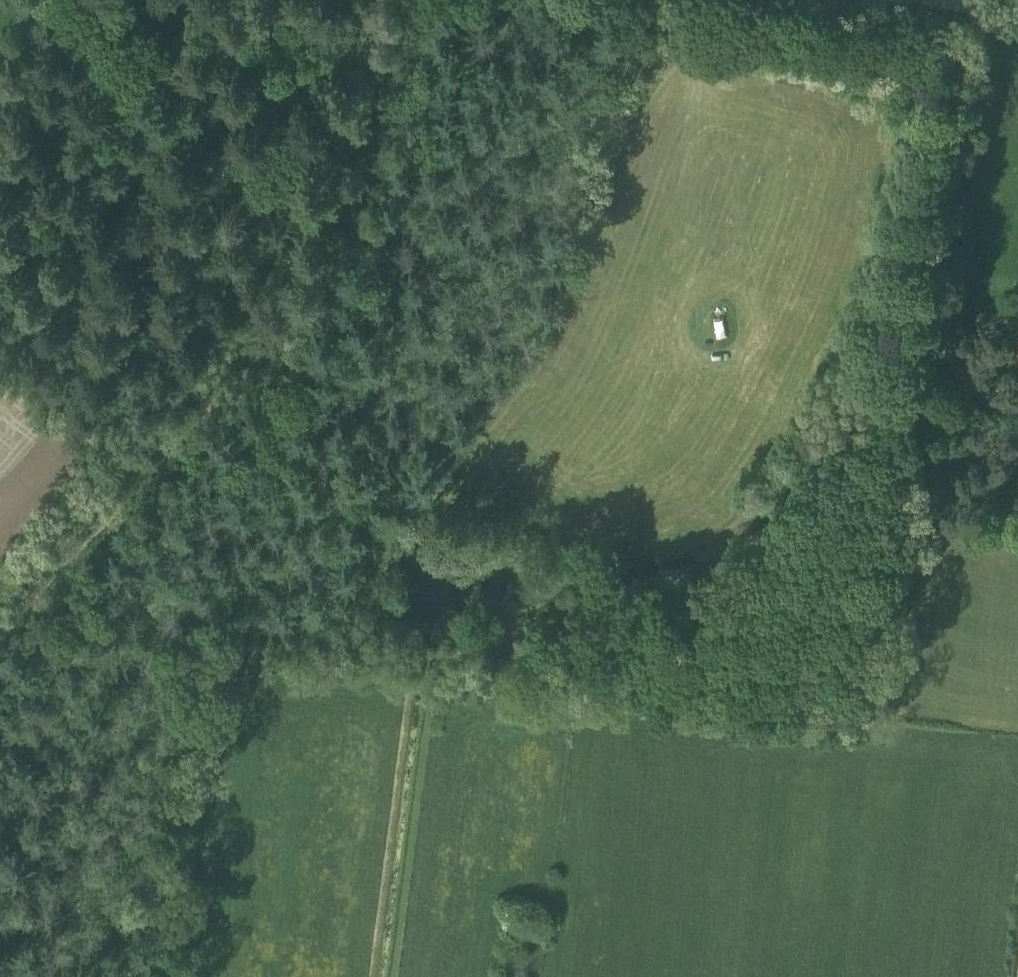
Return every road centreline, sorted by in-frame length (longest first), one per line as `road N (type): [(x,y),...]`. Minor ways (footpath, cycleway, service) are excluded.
road 1 (track): [(407,0),(384,165),(356,250),(240,402),(0,661)]
road 2 (track): [(229,414),(374,518),(402,529),(456,508)]

